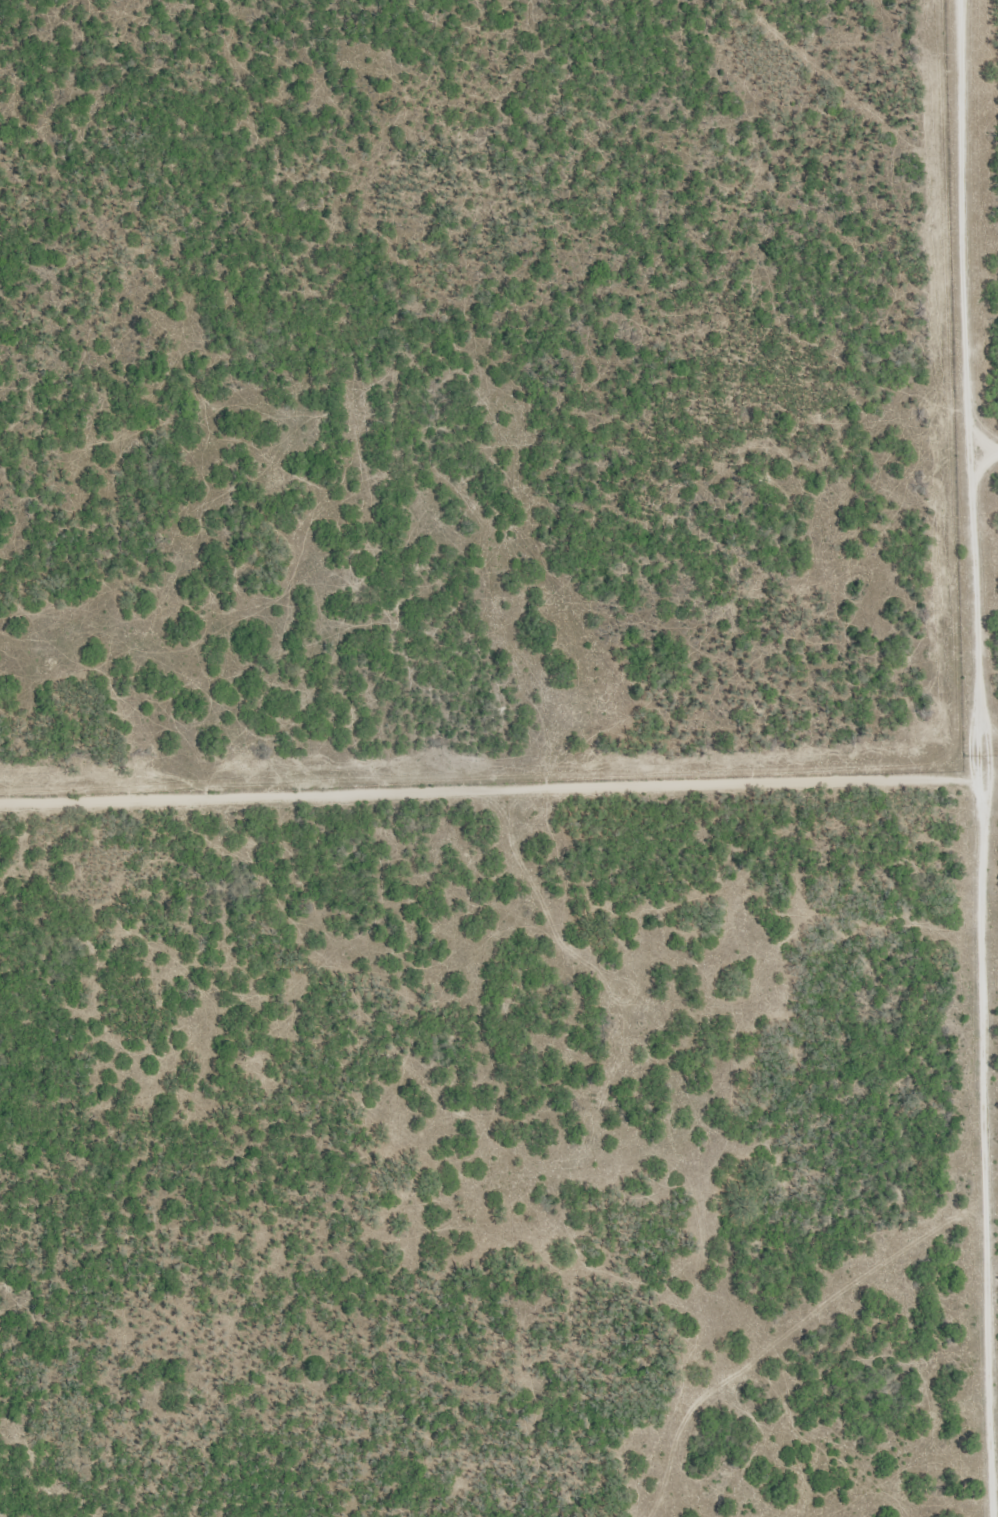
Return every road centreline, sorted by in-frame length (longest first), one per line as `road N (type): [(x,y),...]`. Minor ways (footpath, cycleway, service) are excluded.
road 1 (residential): [(993,0),(997,212)]

